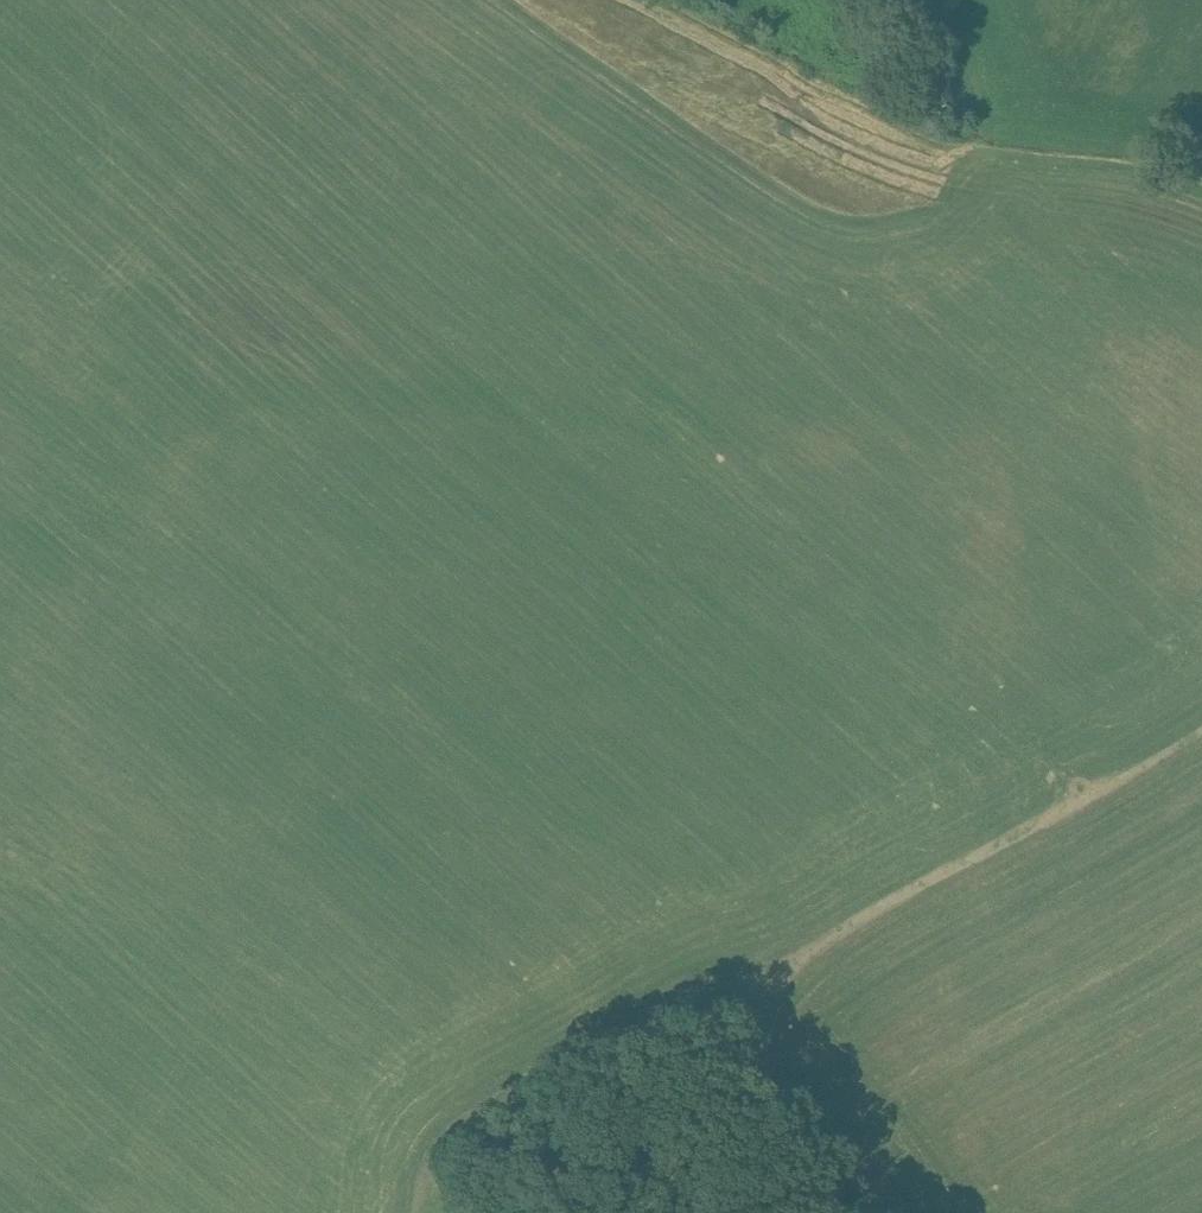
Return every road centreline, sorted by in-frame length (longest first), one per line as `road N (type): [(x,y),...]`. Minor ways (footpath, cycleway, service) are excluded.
road 1 (track): [(650,1212),(743,1041)]

